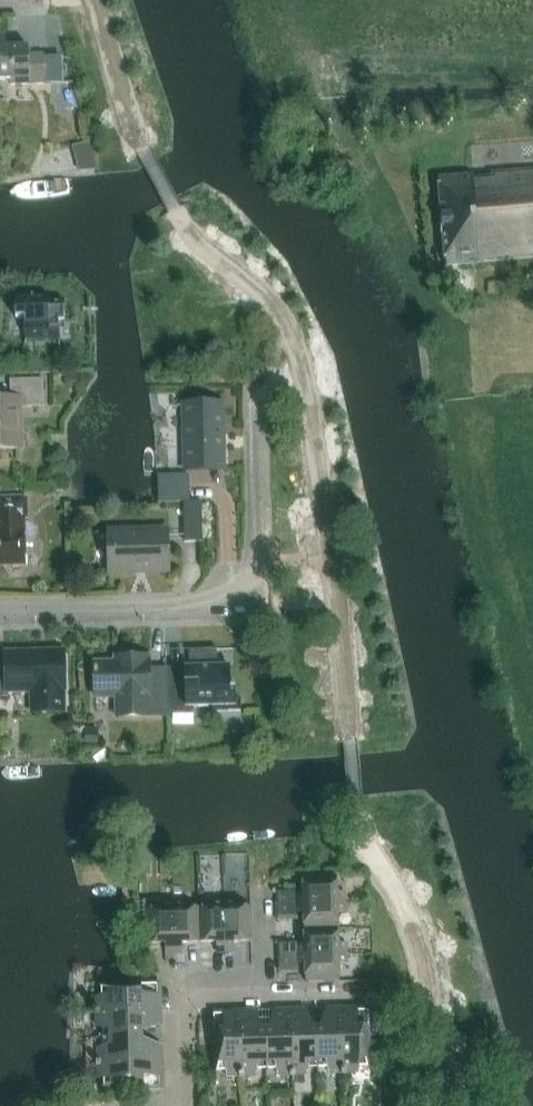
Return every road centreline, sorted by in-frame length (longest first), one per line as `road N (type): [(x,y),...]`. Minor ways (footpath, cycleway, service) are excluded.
road 1 (residential): [(0,607),(236,597),(256,561),(253,394)]
road 2 (residential): [(182,1105),(178,998),(266,996)]

